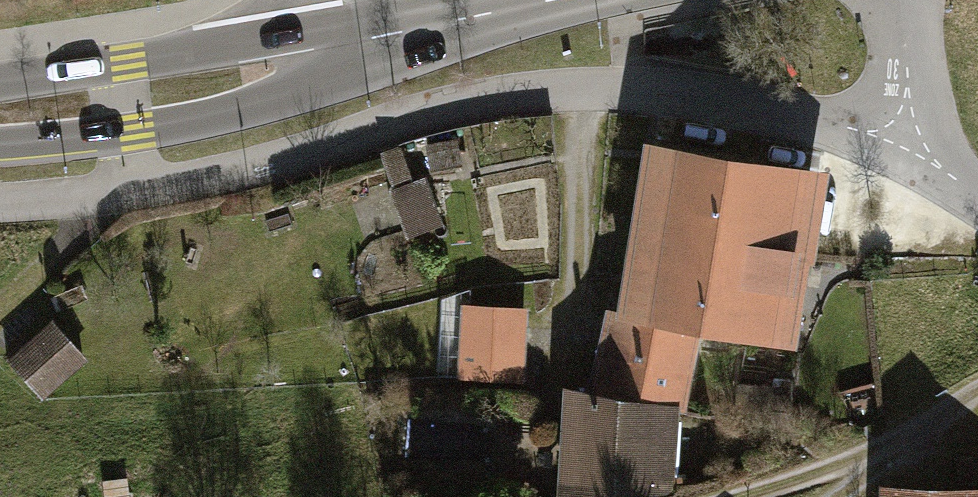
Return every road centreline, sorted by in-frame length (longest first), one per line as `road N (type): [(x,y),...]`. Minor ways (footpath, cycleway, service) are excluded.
road 1 (unclassified): [(0,202),(145,187),(291,156),(446,105),(560,86),(672,92),(775,116),(905,131)]
road 2 (secondary): [(0,113),(133,95),(352,48)]
road 3 (track): [(977,393),(863,455),(746,496)]
road 4 (secondary): [(352,48),(568,0)]
road 5 (track): [(100,194),(33,281),(0,309)]
road 6 (residential): [(905,131),(896,0)]

